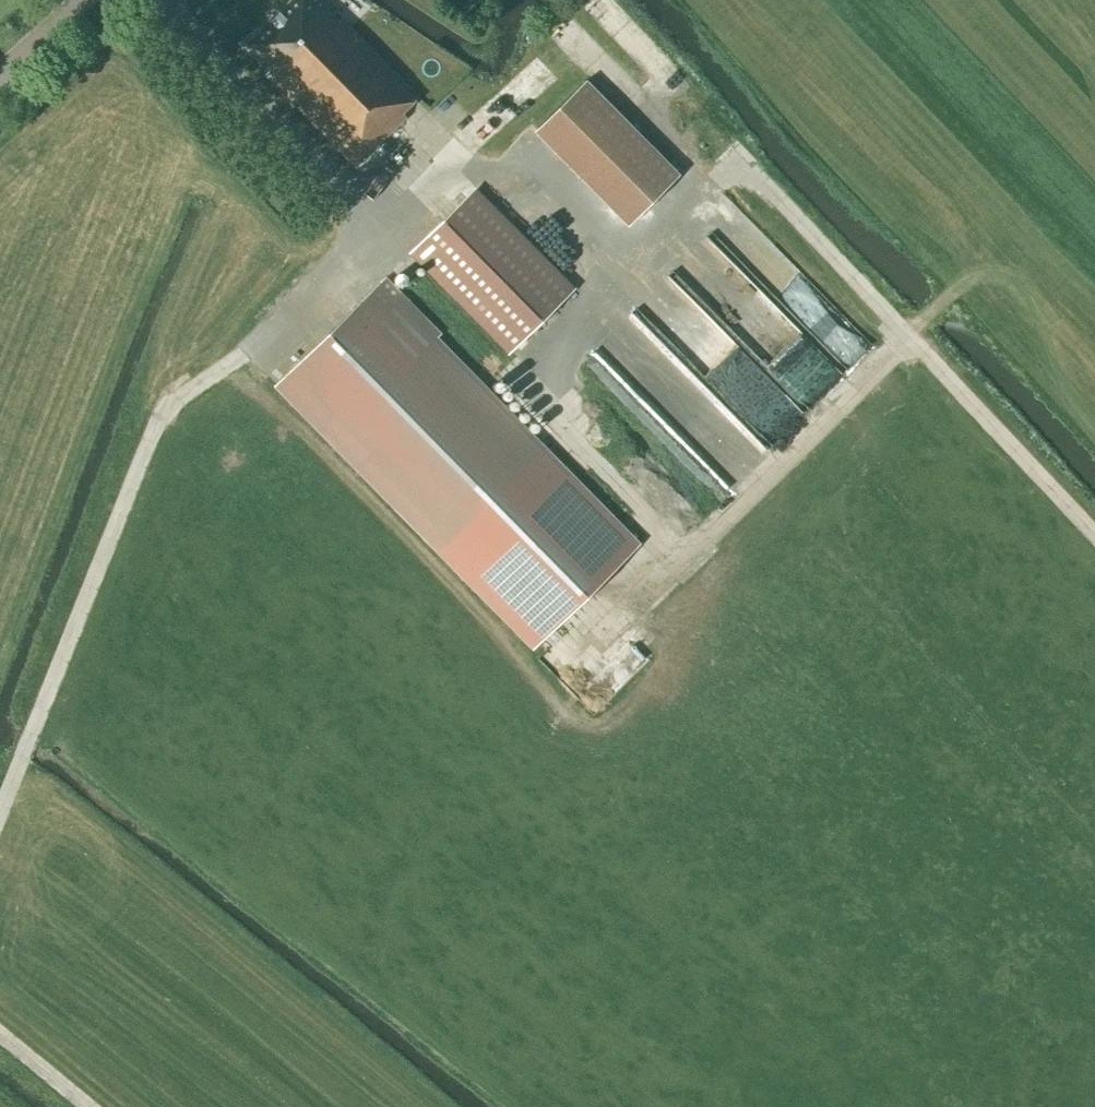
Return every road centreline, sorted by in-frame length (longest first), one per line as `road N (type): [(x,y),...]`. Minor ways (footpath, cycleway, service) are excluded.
road 1 (track): [(208,377),(321,508),(357,579),(384,672),(439,742),(559,830),(593,841),(751,705),(767,674),(767,620),(738,590),(686,559)]
road 2 (track): [(594,9),(1094,538)]
road 3 (track): [(233,360),(162,408),(0,814)]
road 4 (track): [(585,668),(908,342)]
road 5 (track): [(371,239),(686,559)]

